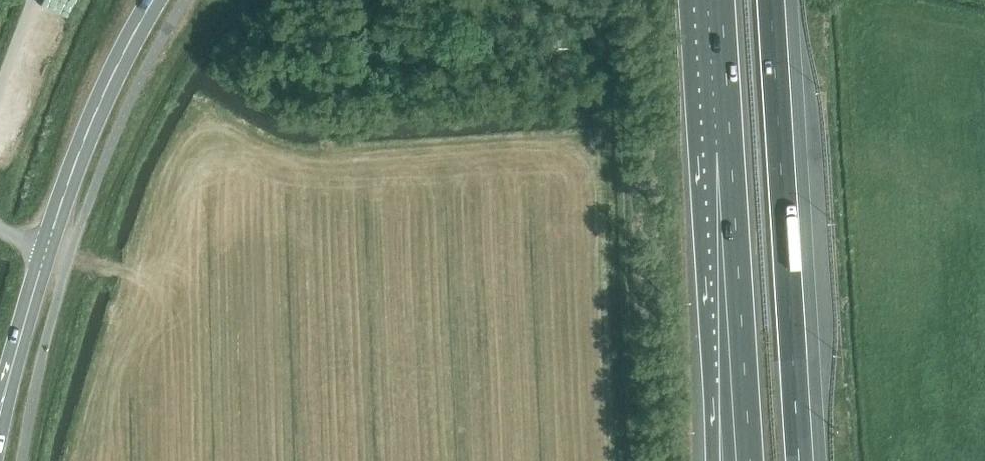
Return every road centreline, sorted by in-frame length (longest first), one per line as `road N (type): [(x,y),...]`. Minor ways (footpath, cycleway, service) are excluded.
road 1 (motorway): [(806,460),(780,0)]
road 2 (secondary): [(0,413),(81,151),(155,0)]
road 3 (motorway): [(714,0),(739,382)]

